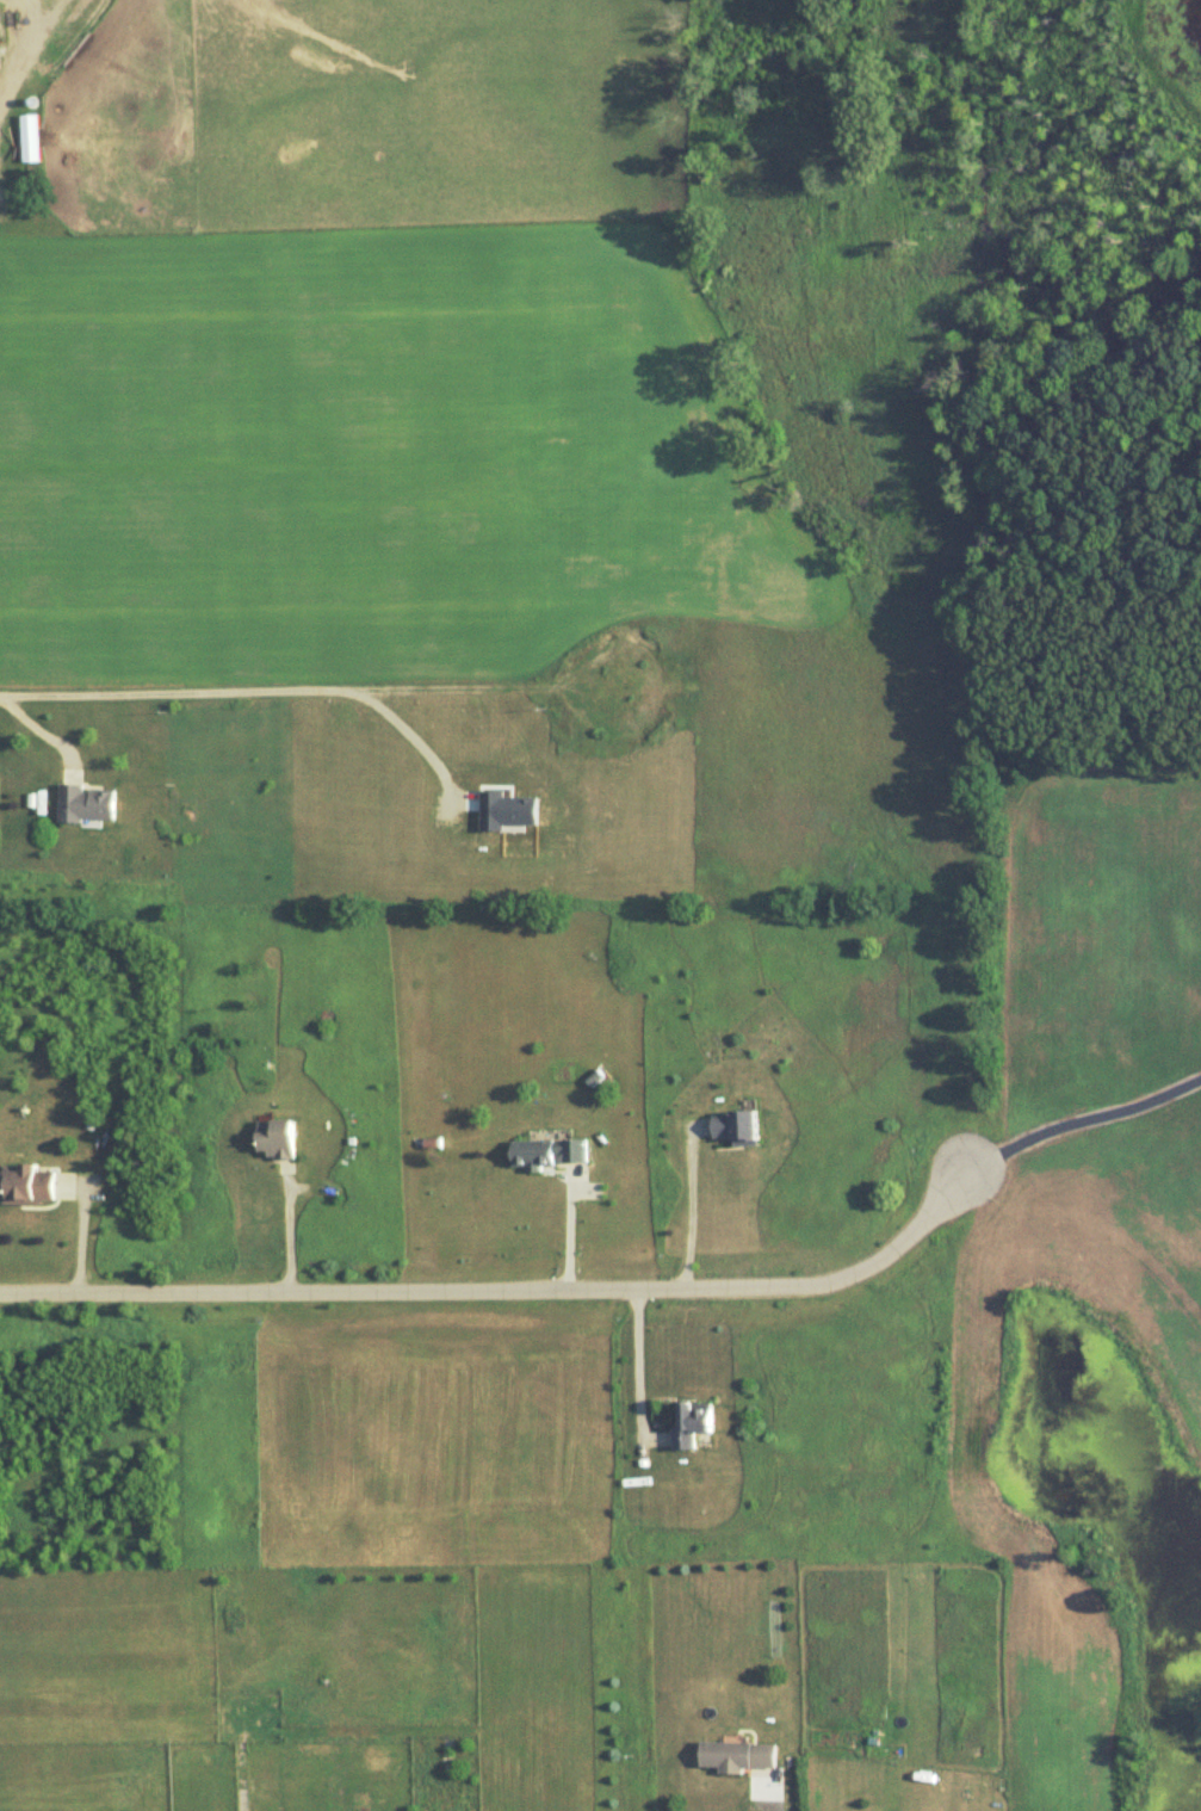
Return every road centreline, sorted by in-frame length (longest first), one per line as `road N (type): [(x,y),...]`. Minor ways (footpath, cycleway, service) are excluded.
road 1 (residential): [(0,1288),(829,1281),(960,1187)]

